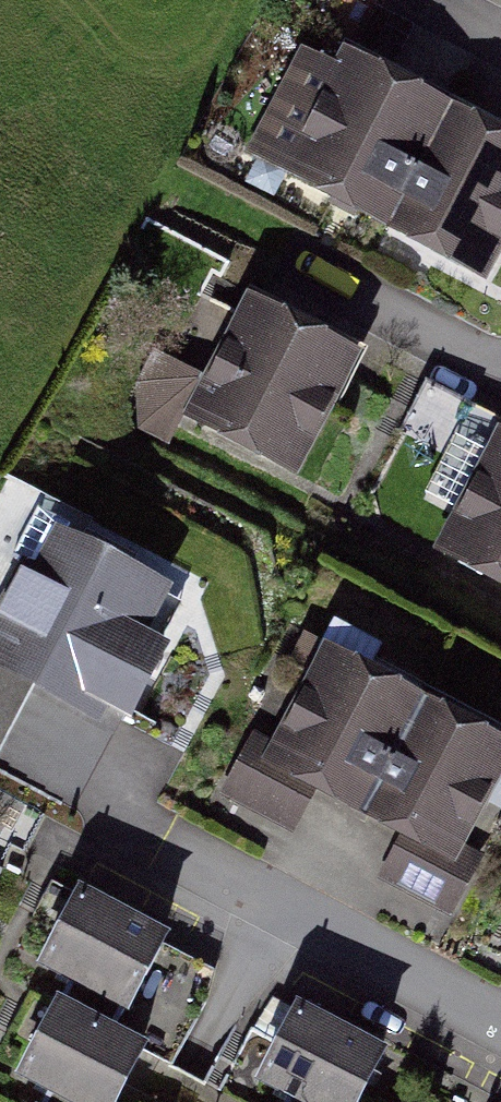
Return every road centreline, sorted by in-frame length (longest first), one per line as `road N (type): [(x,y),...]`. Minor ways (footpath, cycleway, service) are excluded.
road 1 (residential): [(500,1028),(171,859)]
road 2 (residential): [(500,383),(289,272)]

